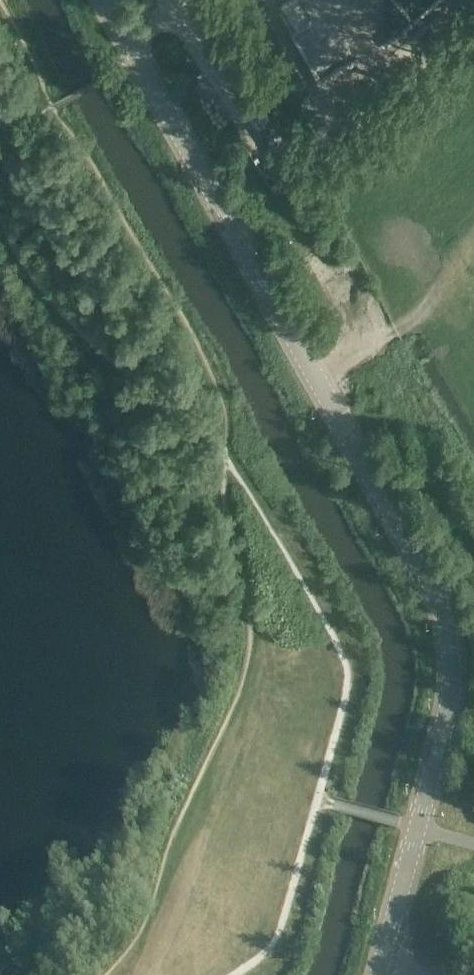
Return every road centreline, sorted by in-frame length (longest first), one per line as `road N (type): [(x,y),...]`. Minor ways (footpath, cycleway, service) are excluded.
road 1 (unclassified): [(381,974),(455,674),(441,605),(106,0)]
road 2 (track): [(457,273),(435,304),(314,377)]

